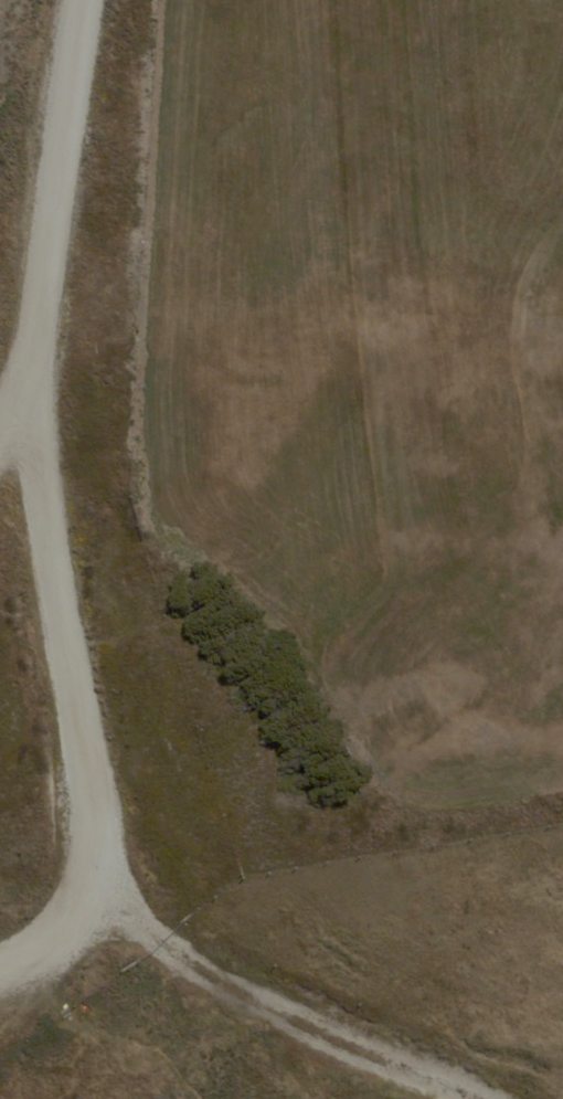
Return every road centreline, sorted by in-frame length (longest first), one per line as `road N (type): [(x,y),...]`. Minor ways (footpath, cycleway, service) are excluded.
road 1 (unclassified): [(23,396),(84,0)]
road 2 (unclassified): [(91,782),(23,396)]
road 3 (unclassified): [(0,970),(25,965),(75,917),(100,867),(91,782)]

